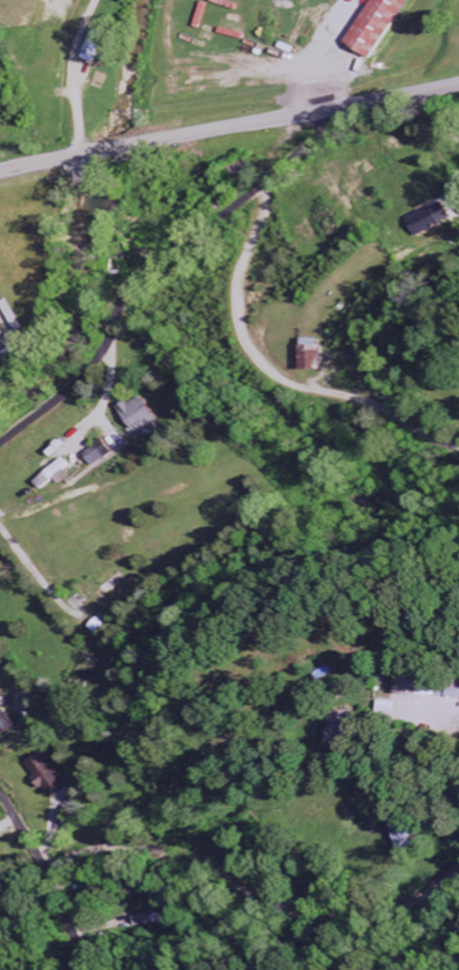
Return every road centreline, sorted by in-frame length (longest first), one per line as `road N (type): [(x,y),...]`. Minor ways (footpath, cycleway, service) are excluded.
road 1 (residential): [(0,445),(70,388),(147,269),(290,160),(339,108)]
road 2 (tertiary): [(0,172),(458,84)]
road 3 (residential): [(82,969),(39,870),(0,807)]
road 4 (residential): [(80,155),(66,84),(88,0)]

